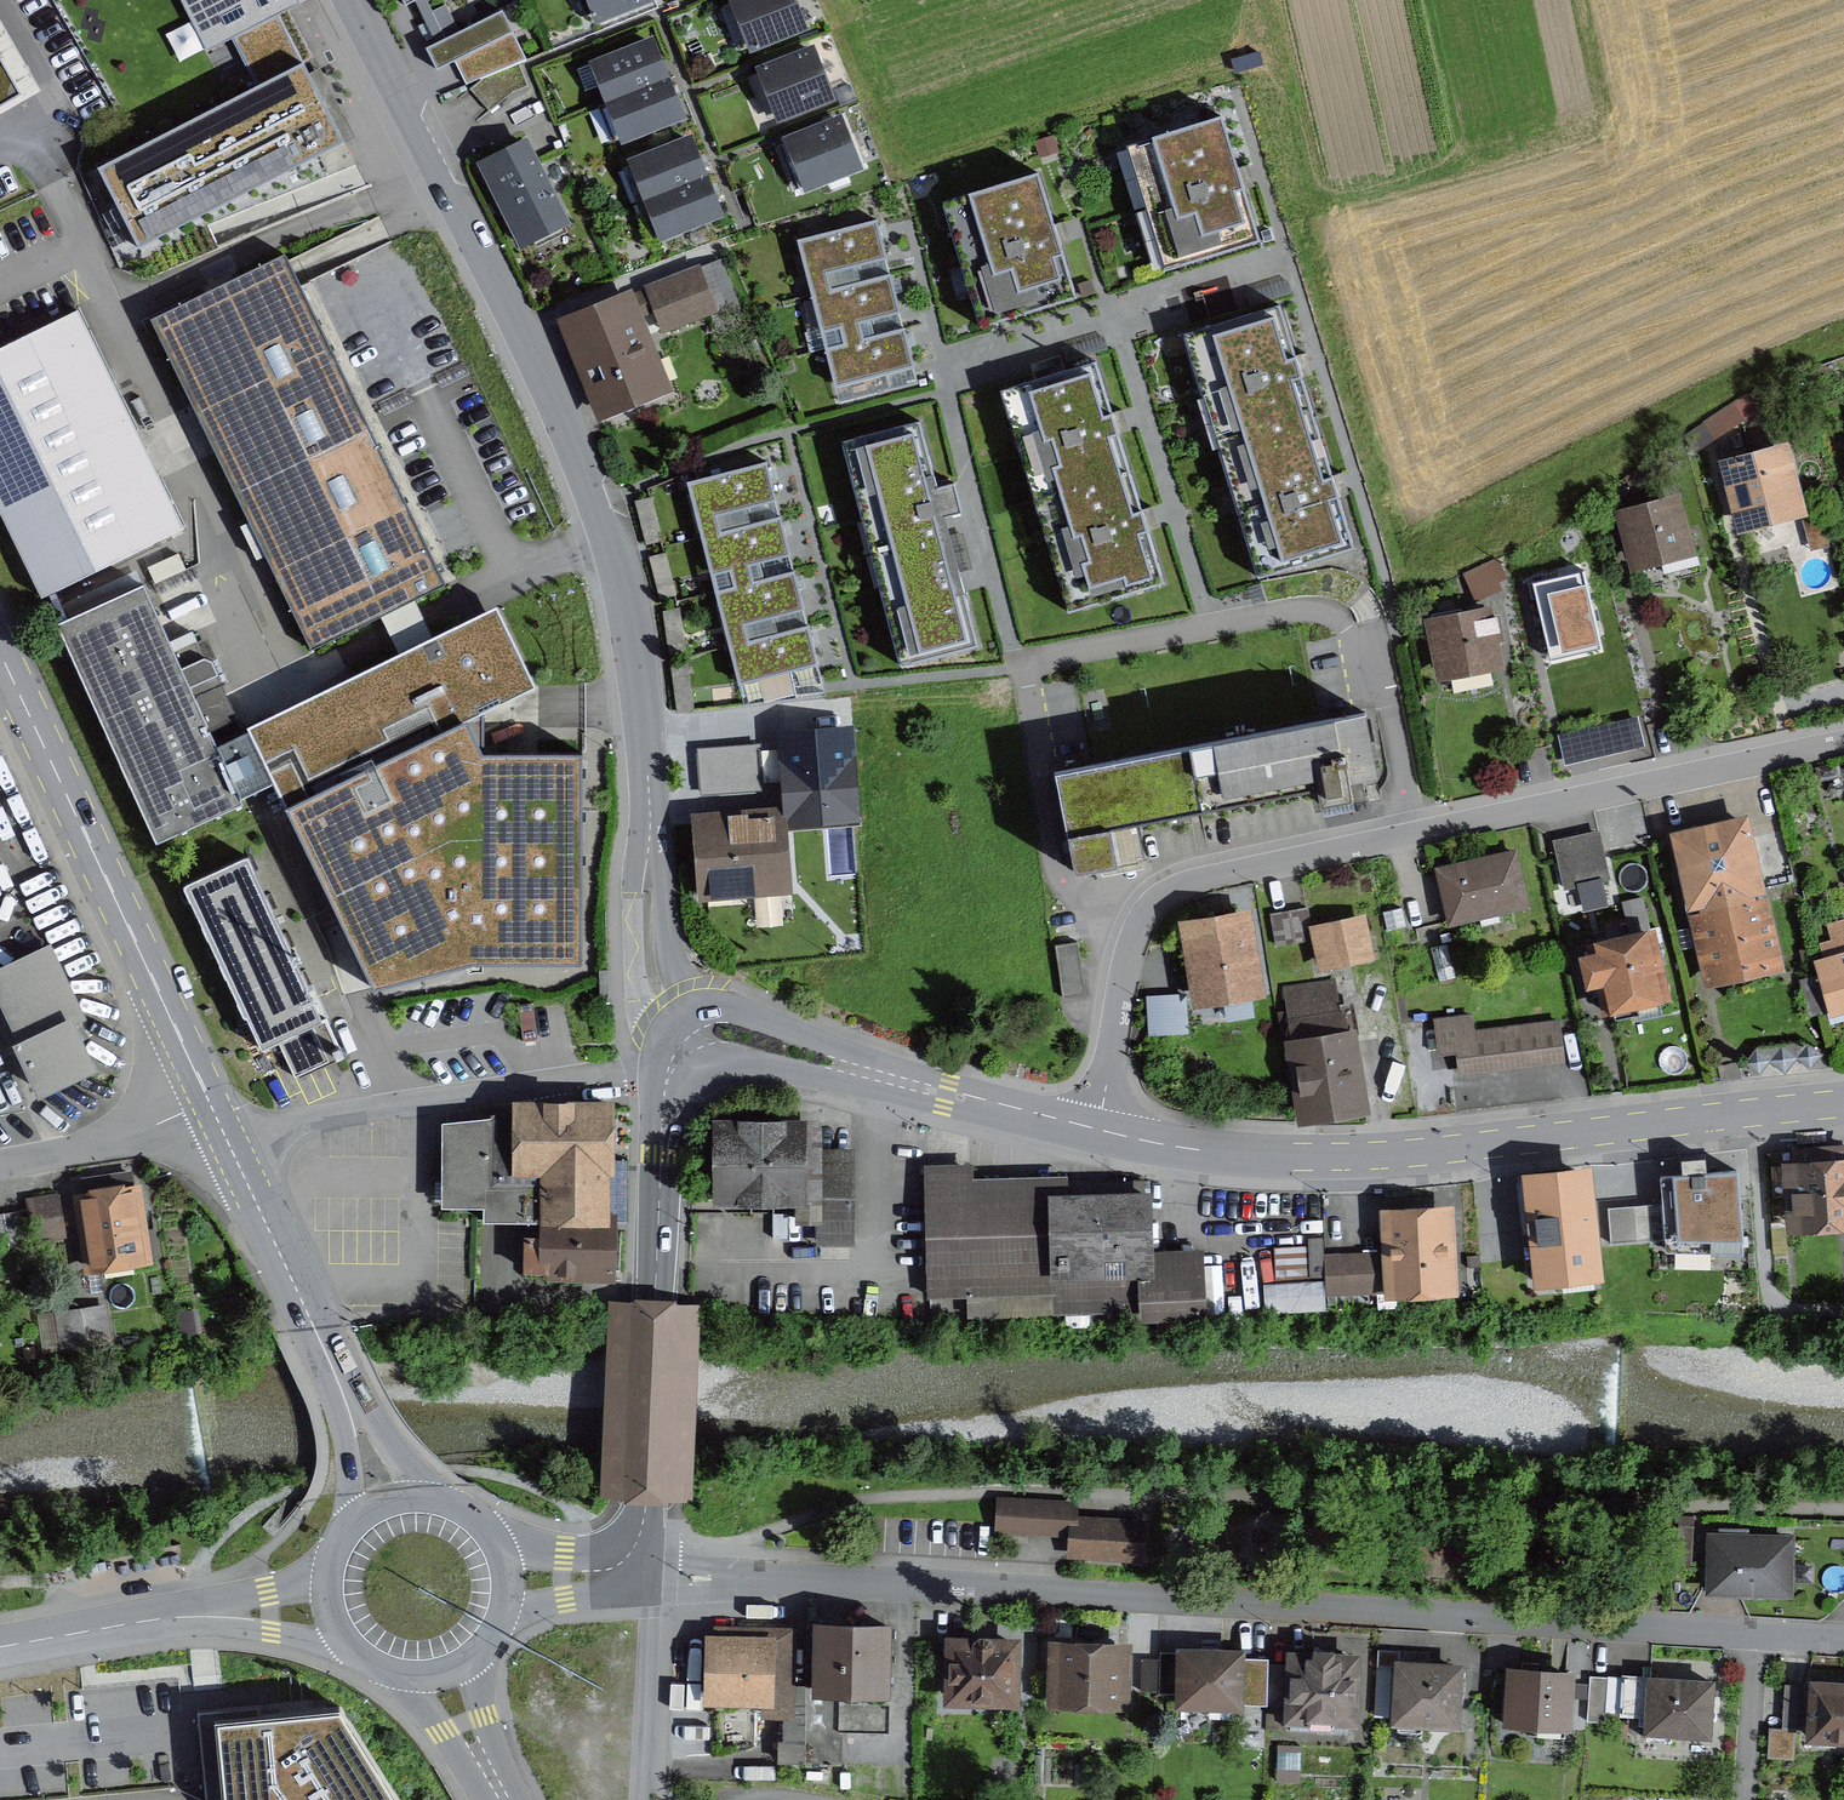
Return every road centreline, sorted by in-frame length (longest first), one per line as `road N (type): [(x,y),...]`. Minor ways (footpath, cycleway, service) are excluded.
road 1 (residential): [(1843,1640),(634,1565)]
road 2 (unclassified): [(687,1047),(654,970),(639,685),(610,537),(573,442),(351,0)]
road 3 (tertiary): [(1099,1130),(1259,1156),(1357,1156),(1843,1105)]
road 4 (tertiary): [(634,1565),(647,1496),(665,1092),(687,1047)]
road 5 (residential): [(1415,833),(1199,879),(1154,902),(1121,984),(1099,1130)]
road 6 (primary): [(0,661),(209,1100)]
road 7 (residential): [(1843,743),(1415,833)]
road 8 (tertiary): [(687,1047),(736,1034),(1099,1130)]
road 9 (primary): [(209,1100),(336,1372)]
road 10 (residential): [(209,1100),(112,1142),(0,1167)]
road 11 (residential): [(1415,833),(1374,626)]
road 12 (residential): [(202,1612),(0,1647)]
road 13 (primary): [(439,1498),(336,1372)]
road 14 (residential): [(202,1612),(354,1651)]
road 15 (primary): [(336,1372),(349,1527)]
road 16 (primary): [(397,1675),(497,1787)]
road 17 (tertiary): [(501,1622),(606,1587),(634,1565)]
road 18 (tertiary): [(634,1565),(493,1536)]
road 19 (primary): [(497,1787),(480,1652)]
road 20 (residential): [(329,1565),(202,1612)]

